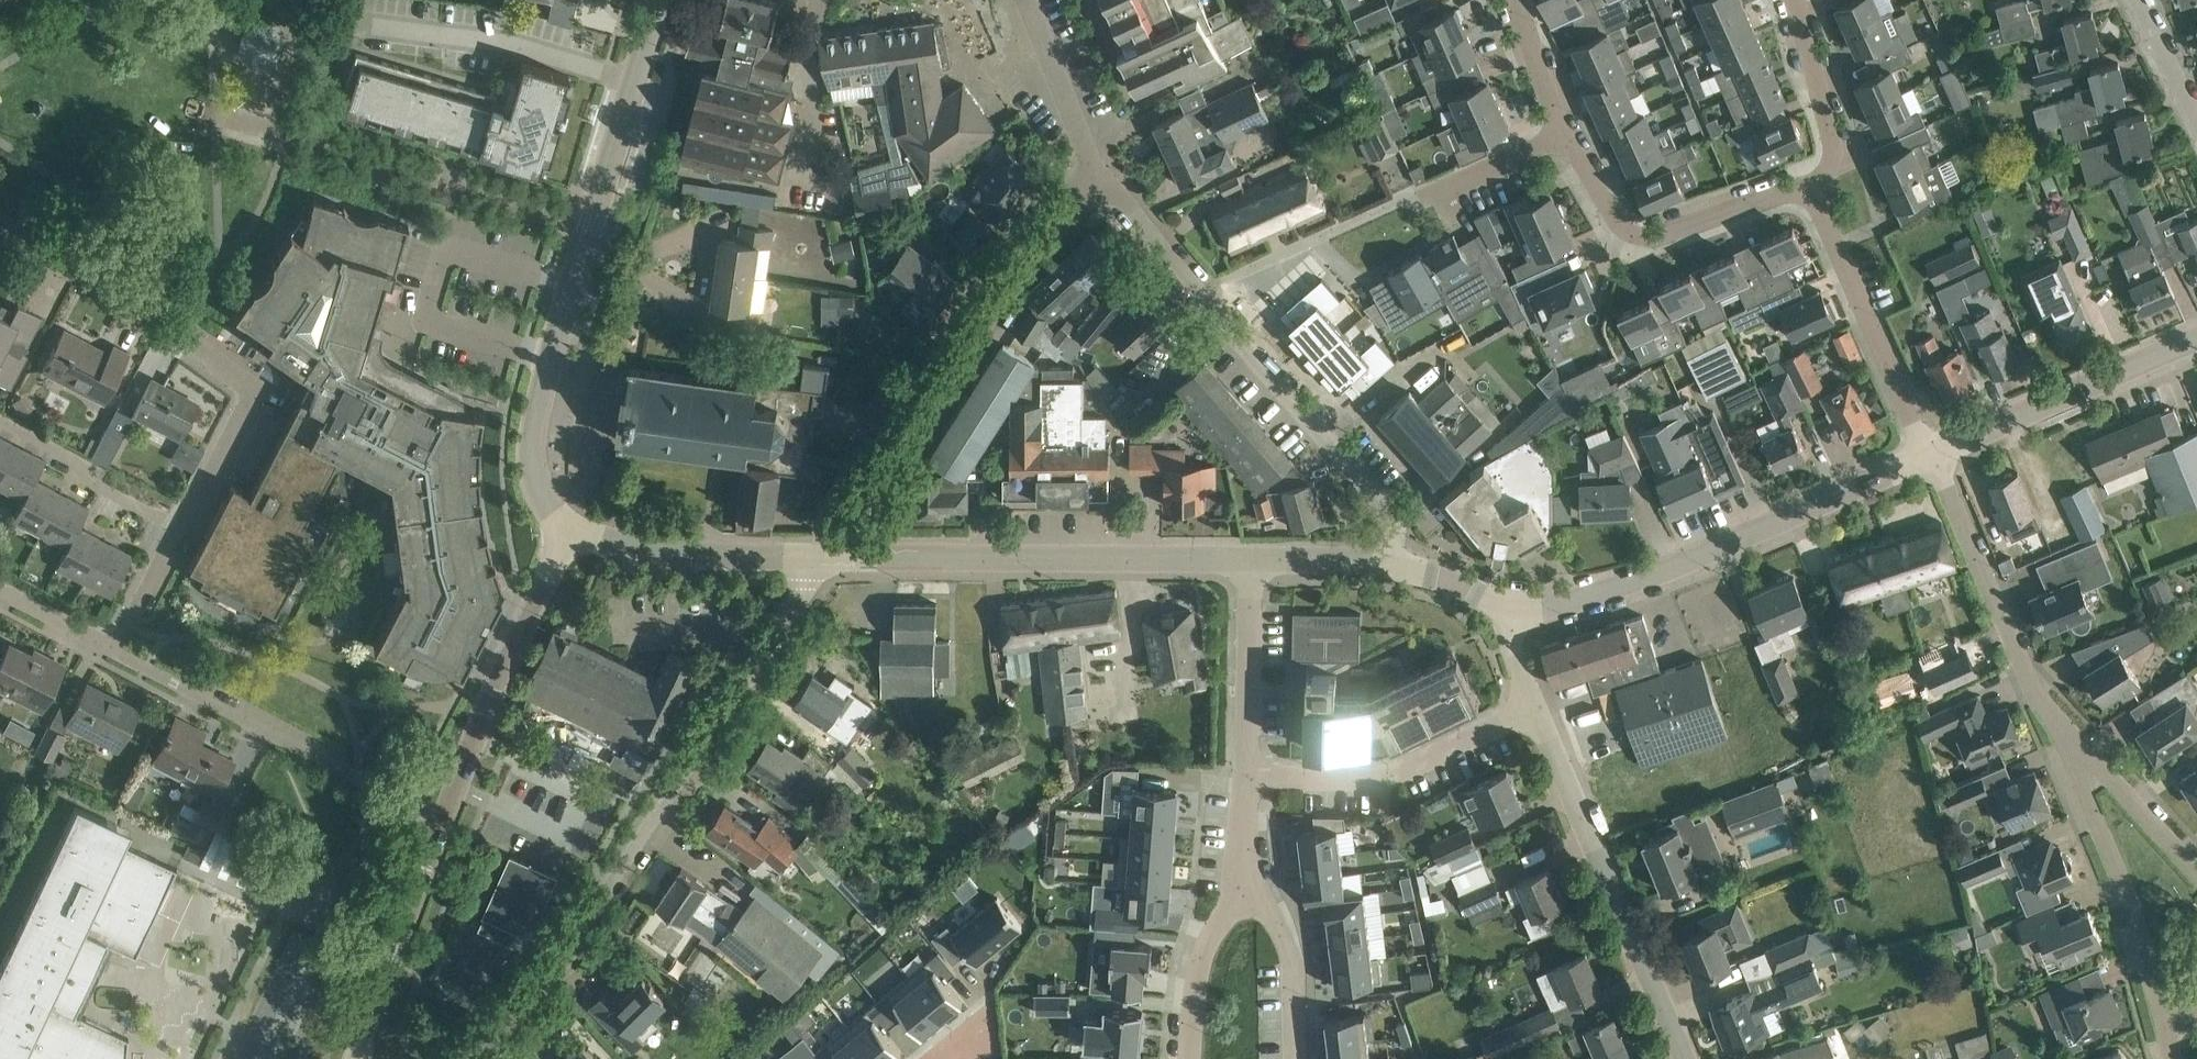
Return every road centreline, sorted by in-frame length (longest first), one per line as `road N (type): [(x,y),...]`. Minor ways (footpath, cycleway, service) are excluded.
road 1 (residential): [(453,1058),(606,892),(817,560)]
road 2 (residential): [(111,652),(258,391),(58,256),(0,230)]
road 3 (tertiary): [(572,529),(549,507),(537,480),(537,420),(658,0)]
road 4 (residential): [(817,560),(1096,174)]
road 5 (tertiary): [(1494,607),(1546,604),(1694,557),(1933,460)]
road 6 (tertiary): [(1250,560),(817,560)]
road 7 (residential): [(1684,1058),(1537,705)]
road 8 (residential): [(111,652),(445,818)]
road 9 (residential): [(1388,563),(1392,524),(1202,295)]
road 10 (residential): [(1933,460),(2065,750)]
road 11 (tertiary): [(445,818),(572,529)]
road 12 (residential): [(1811,185),(1638,238),(1618,227),(1566,136)]
road 13 (residential): [(1248,777),(1386,779),(1537,705)]
road 14 (residential): [(1811,185),(1933,460)]
road 15 (residential): [(2065,750),(2130,903),(2162,1028)]
road 16 (tertiary): [(1933,460),(2196,344)]
road 17 (tertiary): [(352,1058),(445,818)]
road 18 (tertiary): [(817,560),(663,552),(572,529)]
road 19 (residential): [(1250,560),(1248,777)]
road 20 (residential): [(1796,0),(1837,157),(1830,176),(1811,185)]
road 21 (residential): [(1096,174),(1028,0)]
road 22 (residential): [(1202,295),(1372,225)]
road 23 (residential): [(2196,865),(2109,769),(2065,750)]
road 24 (residential): [(1188,1058),(1203,953),(1224,919),(1248,900)]
road 25 (residential): [(1248,900),(1279,927),(1293,961),(1298,1058)]
road 26 (residential): [(1202,295),(1130,200),(1096,174)]
road 27 (residential): [(1429,198),(1566,136)]
road 28 (residential): [(1566,136),(1518,0)]
road 29 (tertiary): [(1388,563),(1250,560)]
road 30 (residential): [(111,652),(0,591)]
road 31 (residential): [(2196,114),(2141,0)]
road 32 (residential): [(1248,777),(1248,900)]

